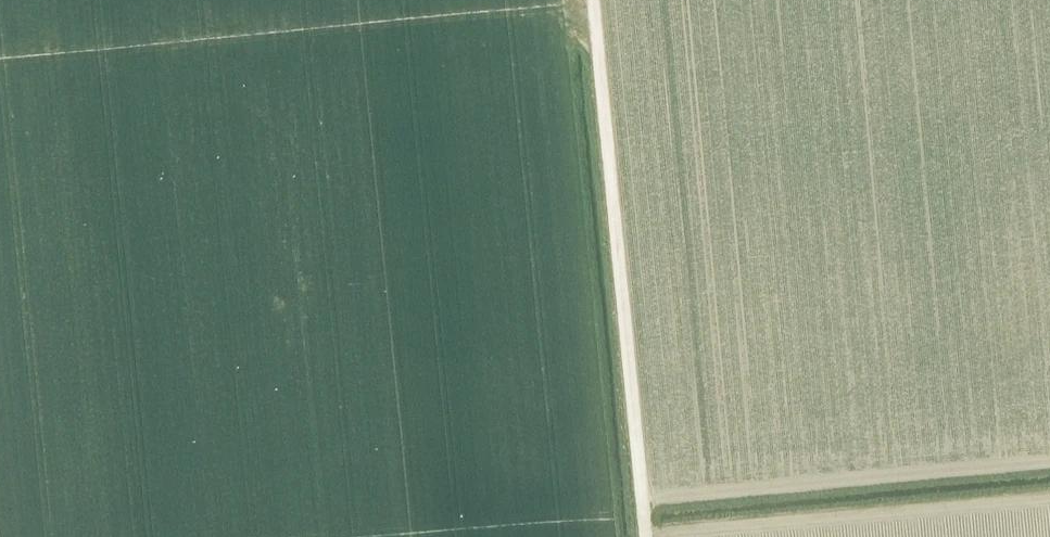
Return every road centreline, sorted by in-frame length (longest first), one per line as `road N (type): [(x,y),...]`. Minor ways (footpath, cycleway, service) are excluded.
road 1 (track): [(645,536),(593,0)]

